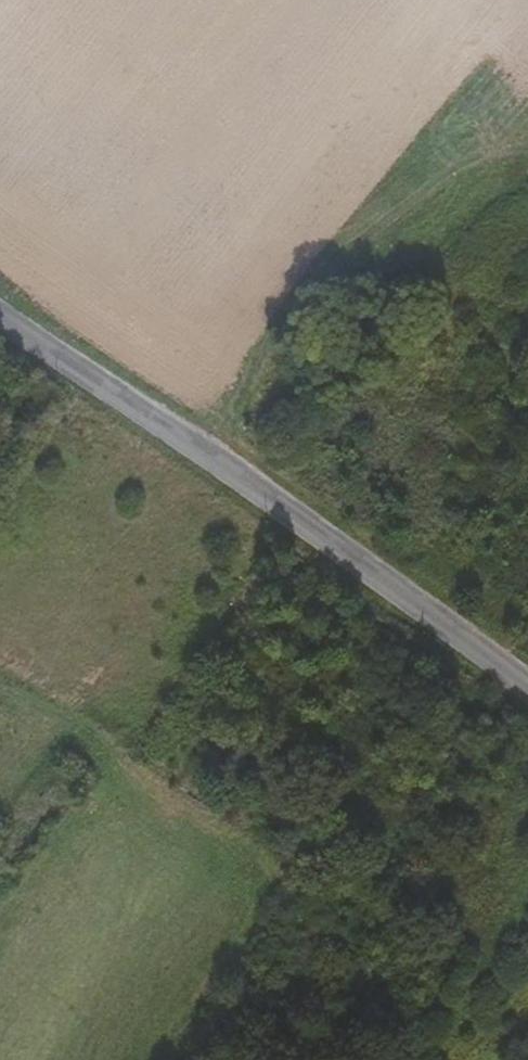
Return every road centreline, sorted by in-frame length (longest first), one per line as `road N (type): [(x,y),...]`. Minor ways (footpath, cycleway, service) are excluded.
road 1 (tertiary): [(0,333),(527,708)]

